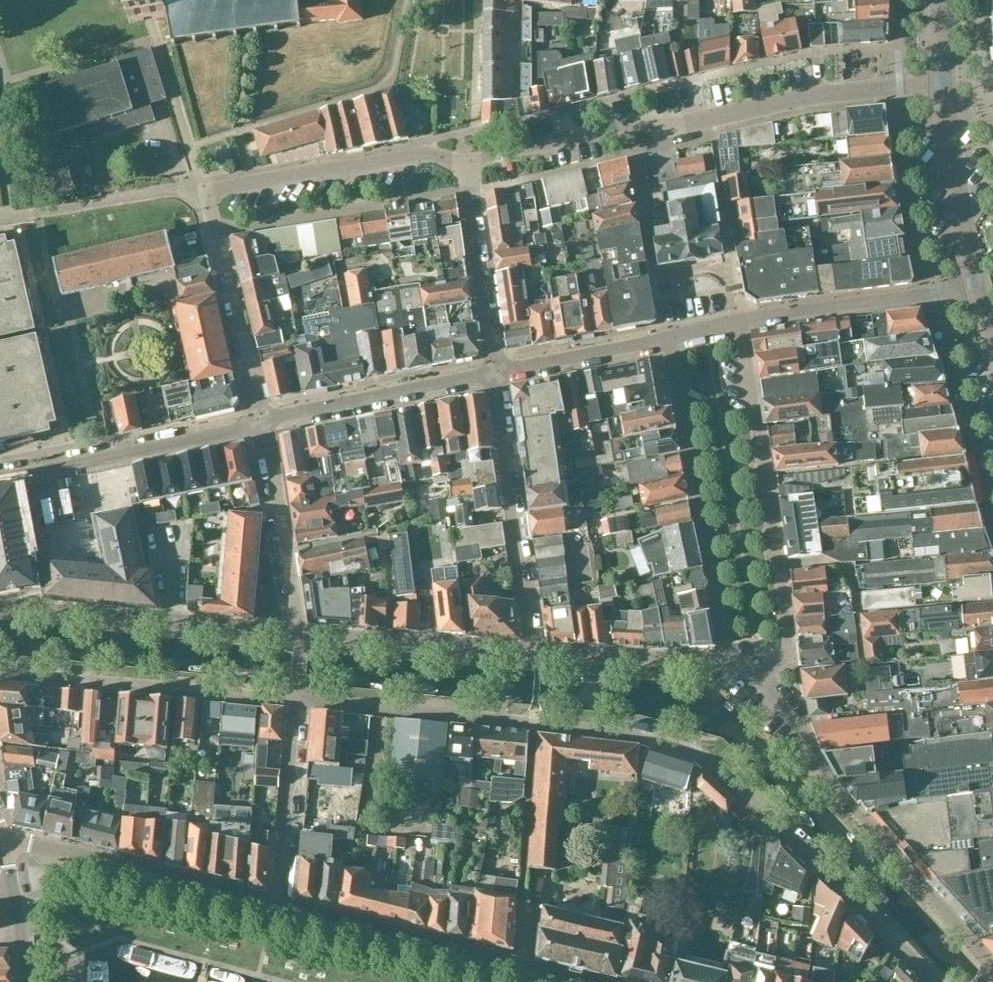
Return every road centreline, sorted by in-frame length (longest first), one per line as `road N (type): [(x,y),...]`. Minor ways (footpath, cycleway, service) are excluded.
road 1 (residential): [(297,697),(666,736),(708,754),(935,981)]
road 2 (residential): [(465,154),(430,152),(202,188),(257,417)]
road 3 (residential): [(948,68),(562,151),(465,154)]
road 4 (residential): [(768,694),(787,671),(740,321)]
road 5 (residential): [(992,969),(876,842),(768,694)]
road 6 (residential): [(674,336),(730,675)]
road 7 (residential): [(299,637),(0,613)]
road 8 (residential): [(297,697),(0,679)]
road 9 (residential): [(534,657),(493,373)]
road 10 (residential): [(276,911),(552,981)]
road 11 (residential): [(0,846),(276,911)]
road 12 (residential): [(257,417),(0,473)]
road 13 (residential): [(493,373),(257,417)]
road 14 (residential): [(977,284),(740,321)]
road 15 (residential): [(534,657),(299,637)]
road 16 (residential): [(299,637),(257,417)]
road 17 (residential): [(493,373),(465,154)]
road 18 (tertiary): [(948,68),(977,284)]
road 19 (residential): [(276,911),(297,697)]
road 20 (residential): [(730,675),(534,657)]
road 21 (residential): [(674,336),(493,373)]
road 22 (residential): [(0,857),(24,914),(26,981)]

